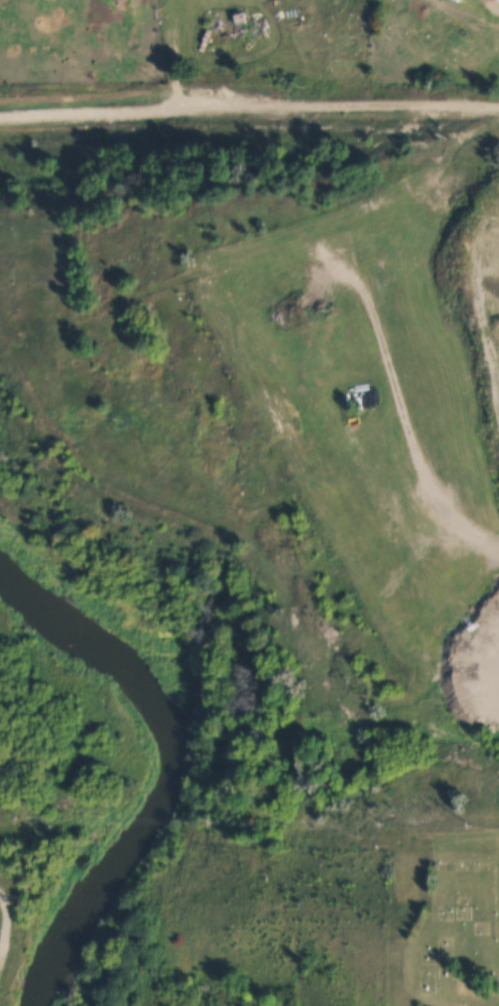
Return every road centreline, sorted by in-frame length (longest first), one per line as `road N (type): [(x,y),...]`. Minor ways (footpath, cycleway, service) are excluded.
road 1 (residential): [(498,112),(0,117)]

